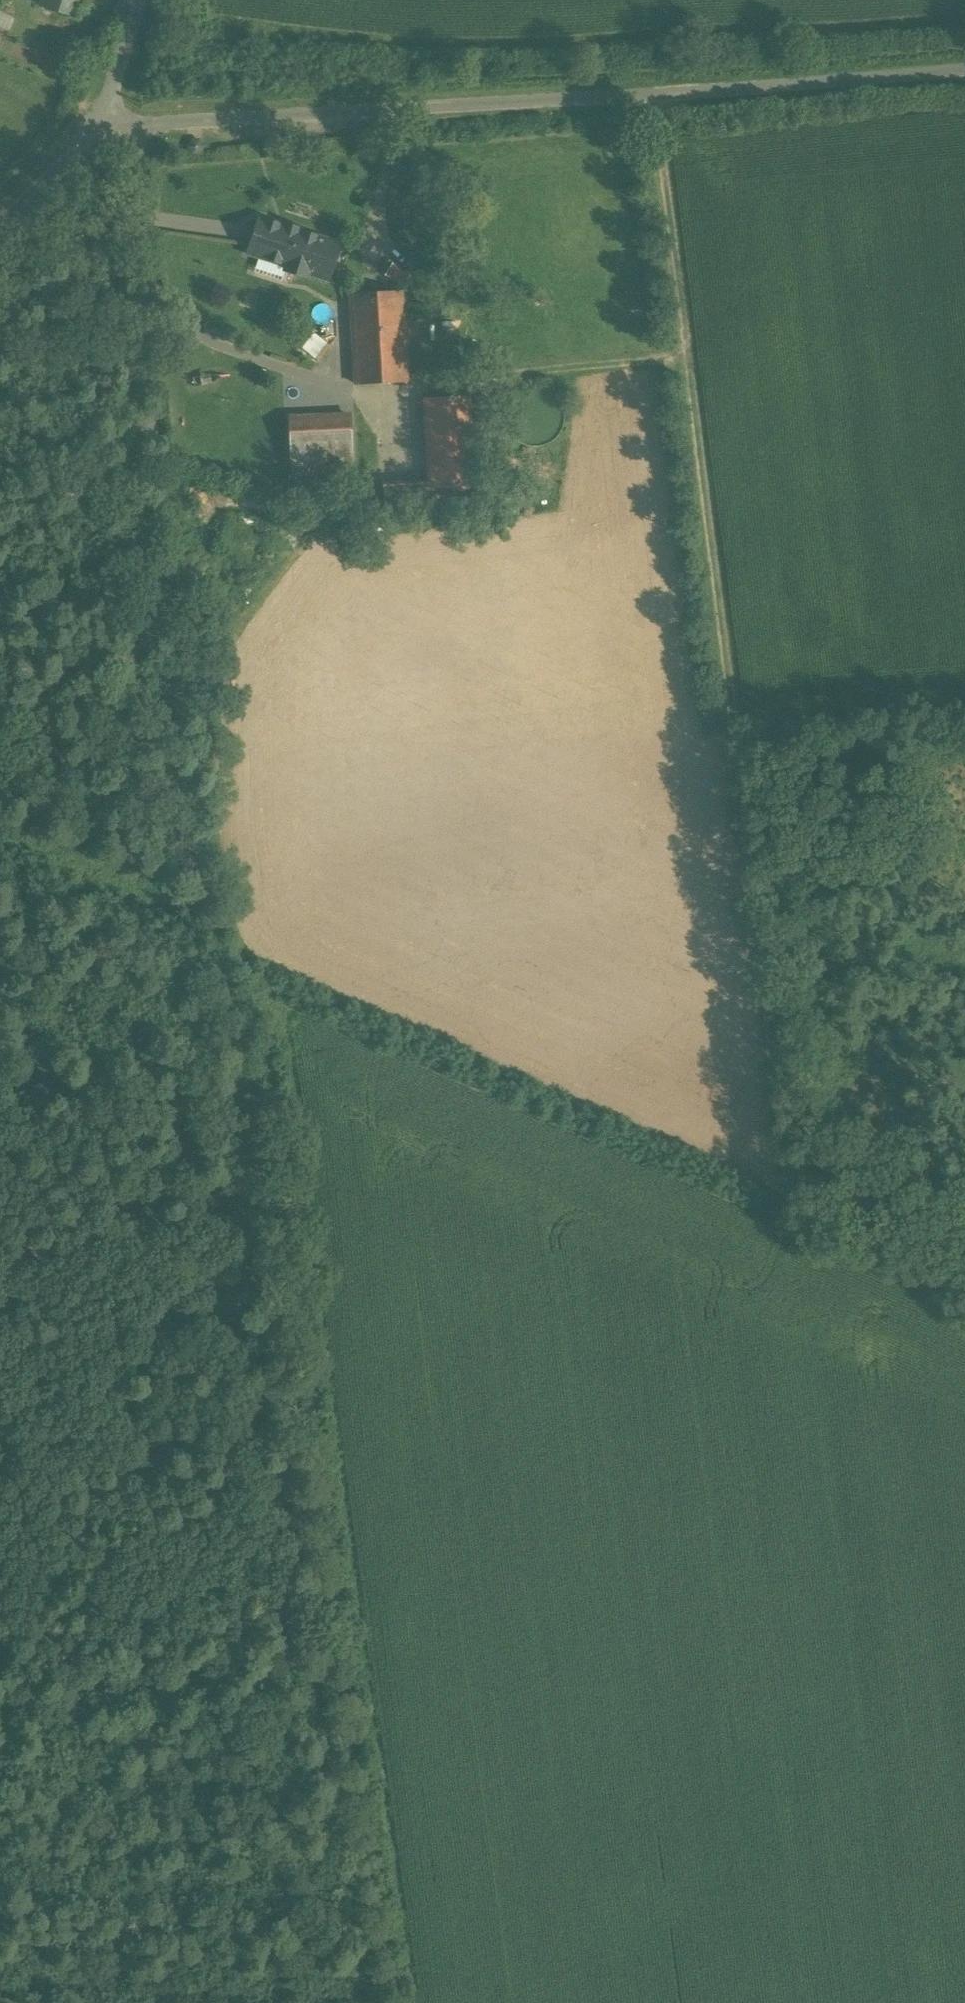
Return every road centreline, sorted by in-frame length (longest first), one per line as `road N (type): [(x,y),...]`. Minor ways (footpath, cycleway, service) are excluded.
road 1 (unclassified): [(964,70),(97,126)]
road 2 (unclassified): [(0,229),(97,126)]
road 3 (unclassified): [(97,126),(140,0)]

